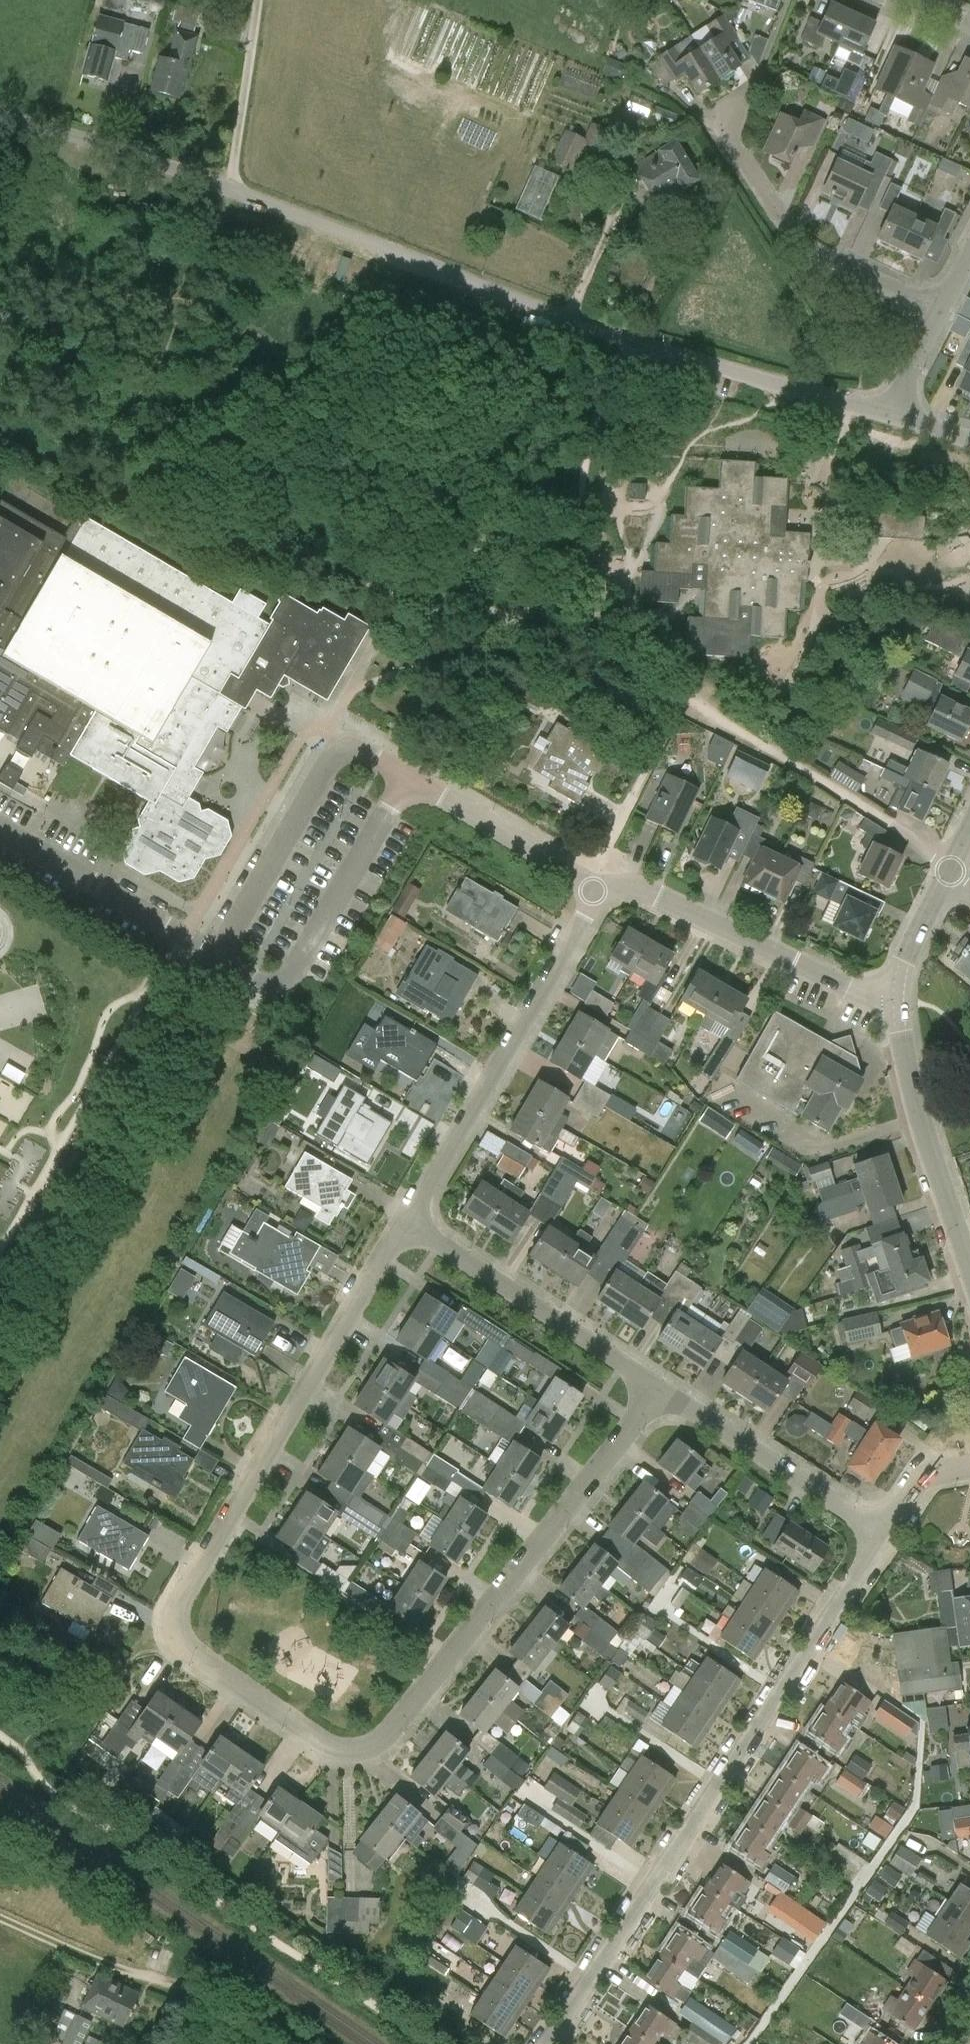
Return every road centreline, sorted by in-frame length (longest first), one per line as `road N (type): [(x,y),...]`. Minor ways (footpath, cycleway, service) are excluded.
road 1 (residential): [(659,1389),(390,1736),(363,1750),(334,1745),(190,1647),(175,1628),(178,1601),(404,1224)]
road 2 (unclassified): [(0,119),(228,188),(593,327)]
road 3 (residential): [(544,2043),(882,1531)]
road 4 (residential): [(404,1224),(597,889)]
road 5 (residential): [(946,318),(877,279),(835,266),(777,209),(735,138),(732,116),(759,79)]
road 6 (track): [(320,2043),(241,2005),(95,1960),(0,1917)]
road 7 (residential): [(951,862),(661,684)]
road 8 (residential): [(597,889),(637,885),(863,992),(897,996)]
road 9 (residential): [(406,777),(362,751),(332,759),(216,958)]
road 10 (residential): [(216,958),(257,982),(293,975),(406,777)]
road 11 (residential): [(593,327),(891,419)]
road 12 (residential): [(659,1389),(404,1224)]
road 13 (tertiary): [(969,1264),(907,1065),(897,996)]
road 14 (residential): [(882,1531),(659,1389)]
road 15 (residential): [(0,829),(216,958)]
road 16 (residential): [(406,777),(597,889)]
road 17 (track): [(257,0),(228,188)]
road 18 (tertiary): [(897,996),(911,943),(945,874)]

